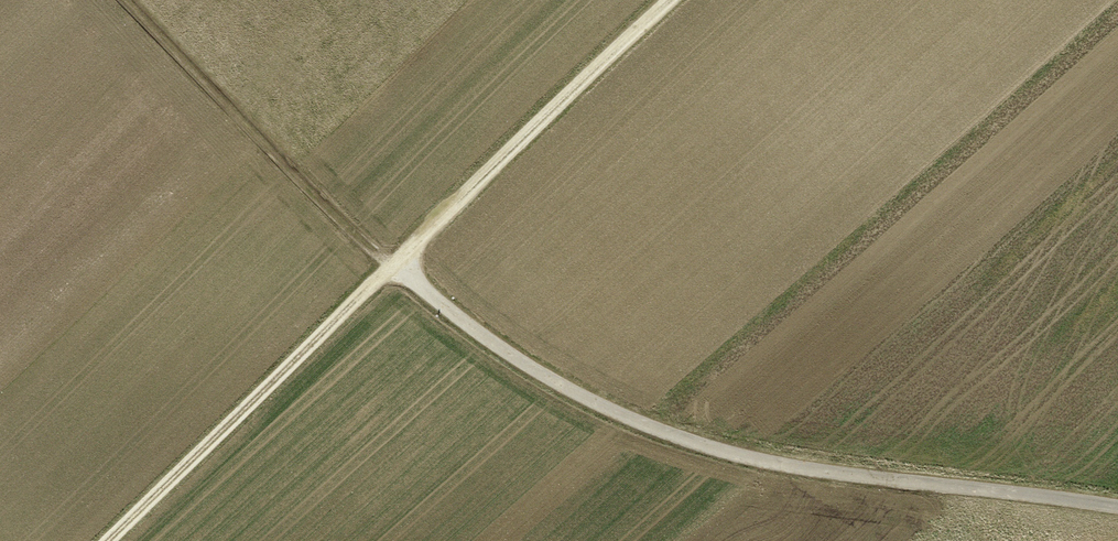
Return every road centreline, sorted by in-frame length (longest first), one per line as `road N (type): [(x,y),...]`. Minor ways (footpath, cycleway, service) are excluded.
road 1 (track): [(671,0),(104,540)]
road 2 (track): [(1117,507),(822,471),(688,440),(537,372),(389,267)]

